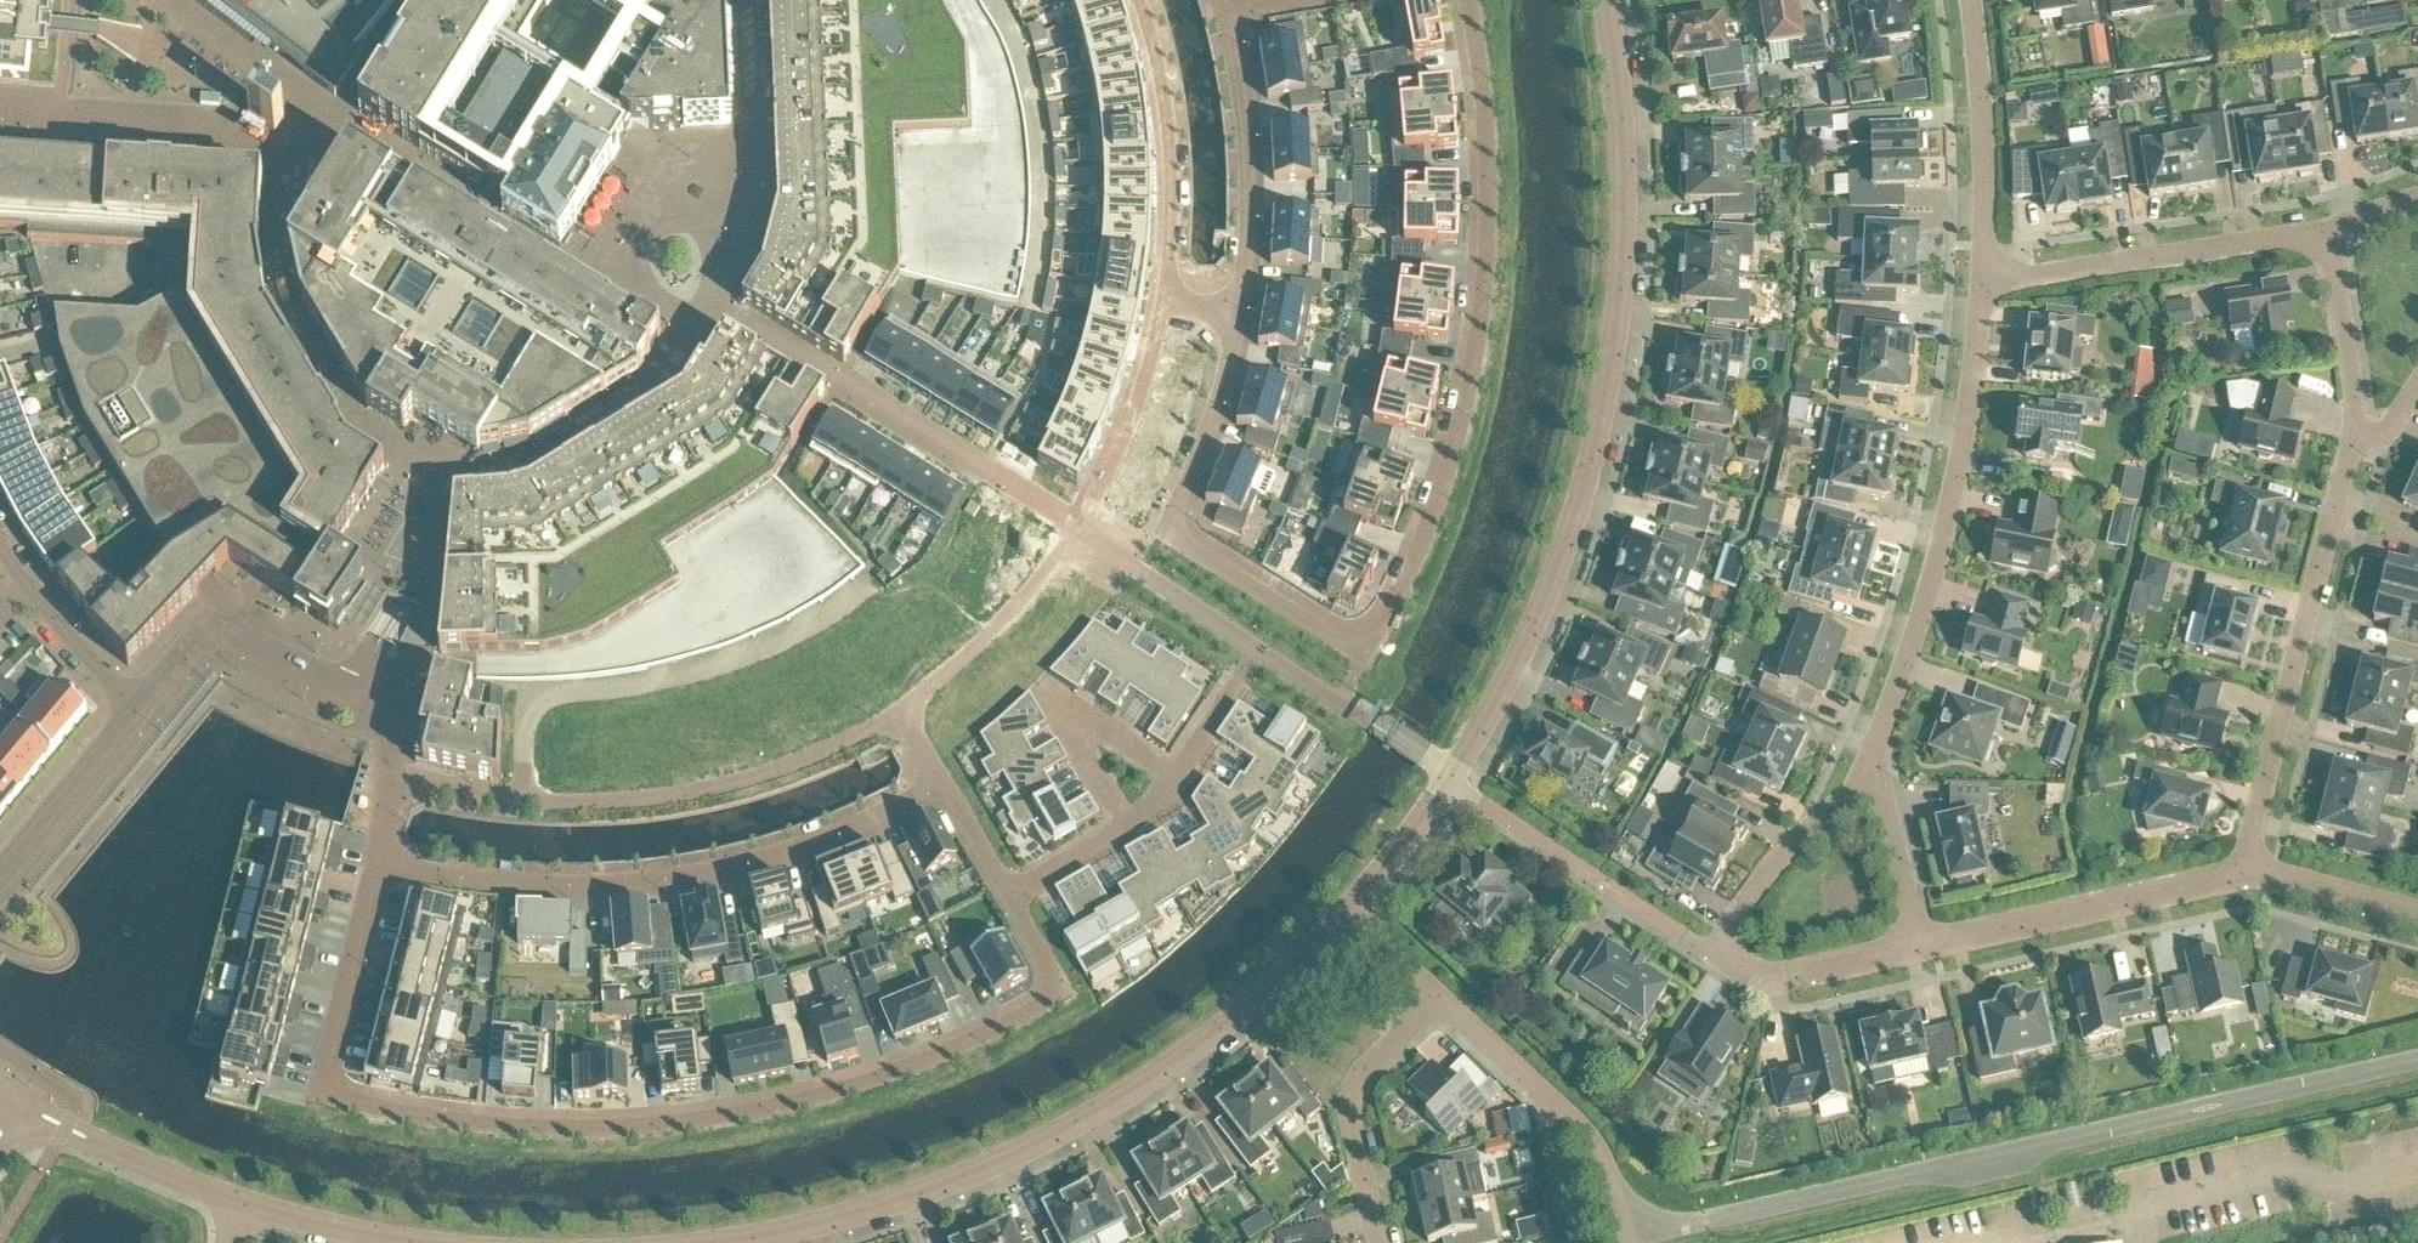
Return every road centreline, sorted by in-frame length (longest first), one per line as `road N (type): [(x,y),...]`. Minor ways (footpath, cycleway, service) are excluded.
road 1 (residential): [(1239,314),(1172,533),(1343,644),(1373,640),(1408,580),(1442,484),(1479,324),(1487,165),(1467,0)]
road 2 (residential): [(1011,897),(1059,992),(954,1052),(800,1105),(739,1117),(610,1130),(503,1128),(392,1113),(324,1091),(325,1060),(376,860)]
road 3 (tertiary): [(1349,916),(1453,782),(1526,650),(1587,494),(1624,329),(1622,122),(1605,0)]
road 4 (tertiary): [(737,1242),(911,1200),(1073,1130),(1204,1044),(1349,916)]
road 5 (residential): [(943,783),(853,830),(702,875),(543,887),(376,860)]
road 6 (residential): [(390,784),(496,803),(686,795),(798,764),(900,716)]
road 7 (residential): [(1879,778),(1881,728),(1953,492),(1982,284)]
road 8 (residential): [(2250,875),(2250,837),(2354,440)]
road 9 (residential): [(1137,0),(1163,86),(1171,154),(1164,304),(1239,314)]
road 10 (residential): [(1982,284),(2326,233)]
road 11 (residential): [(1917,947),(2250,875)]
road 12 (residential): [(1436,1001),(1586,1134),(1618,1231)]
road 13 (residential): [(1239,314),(1249,217),(1239,83),(1224,15)]
road 14 (residential): [(1126,831),(1053,700),(1175,780)]
road 15 (residential): [(1982,284),(1982,150),(1970,0)]
road 16 (residential): [(1379,1242),(1349,1110),(1373,1060),(1436,1001)]
road 17 (unclassified): [(136,710),(207,627),(344,688)]
road 18 (tertiary): [(17,1105),(152,1172),(241,1205)]
road 19 (residential): [(1713,956),(1782,858),(1879,778)]
road 20 (unclassified): [(0,875),(136,710)]
road 21 (residential): [(1713,956),(1774,981),(1917,947)]
road 22 (residential): [(2354,440),(2326,233)]
road 23 (residential): [(136,710),(0,552)]
road 24 (tertiary): [(241,1205),(413,1242)]
road 25 (residential): [(1917,947),(1879,778)]
road 26 (residential): [(2250,875),(2417,918)]
road 27 (residential): [(1011,897),(943,783)]
road 28 (residential): [(1601,885),(1713,956)]
road 29 (residential): [(1126,831),(1011,897)]
road 30 (residential): [(344,688),(393,720),(390,784)]
road 31 (residential): [(1349,916),(1436,1001)]

